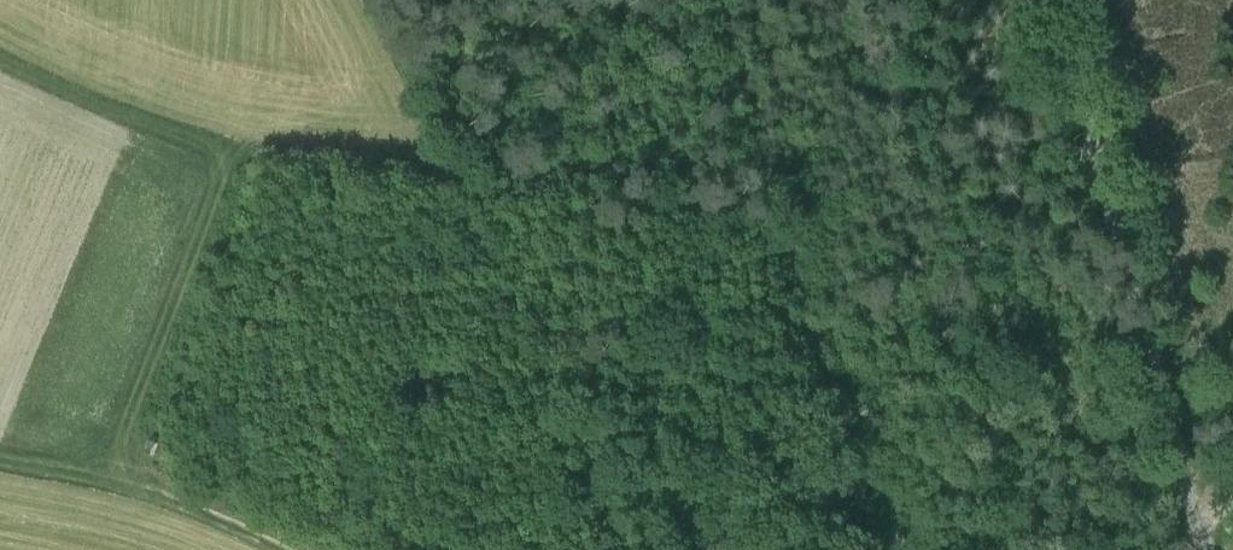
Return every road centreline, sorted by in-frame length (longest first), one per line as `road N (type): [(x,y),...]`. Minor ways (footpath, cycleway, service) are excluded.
road 1 (unclassified): [(1054,0),(1204,549)]
road 2 (track): [(0,460),(121,482),(287,549)]

